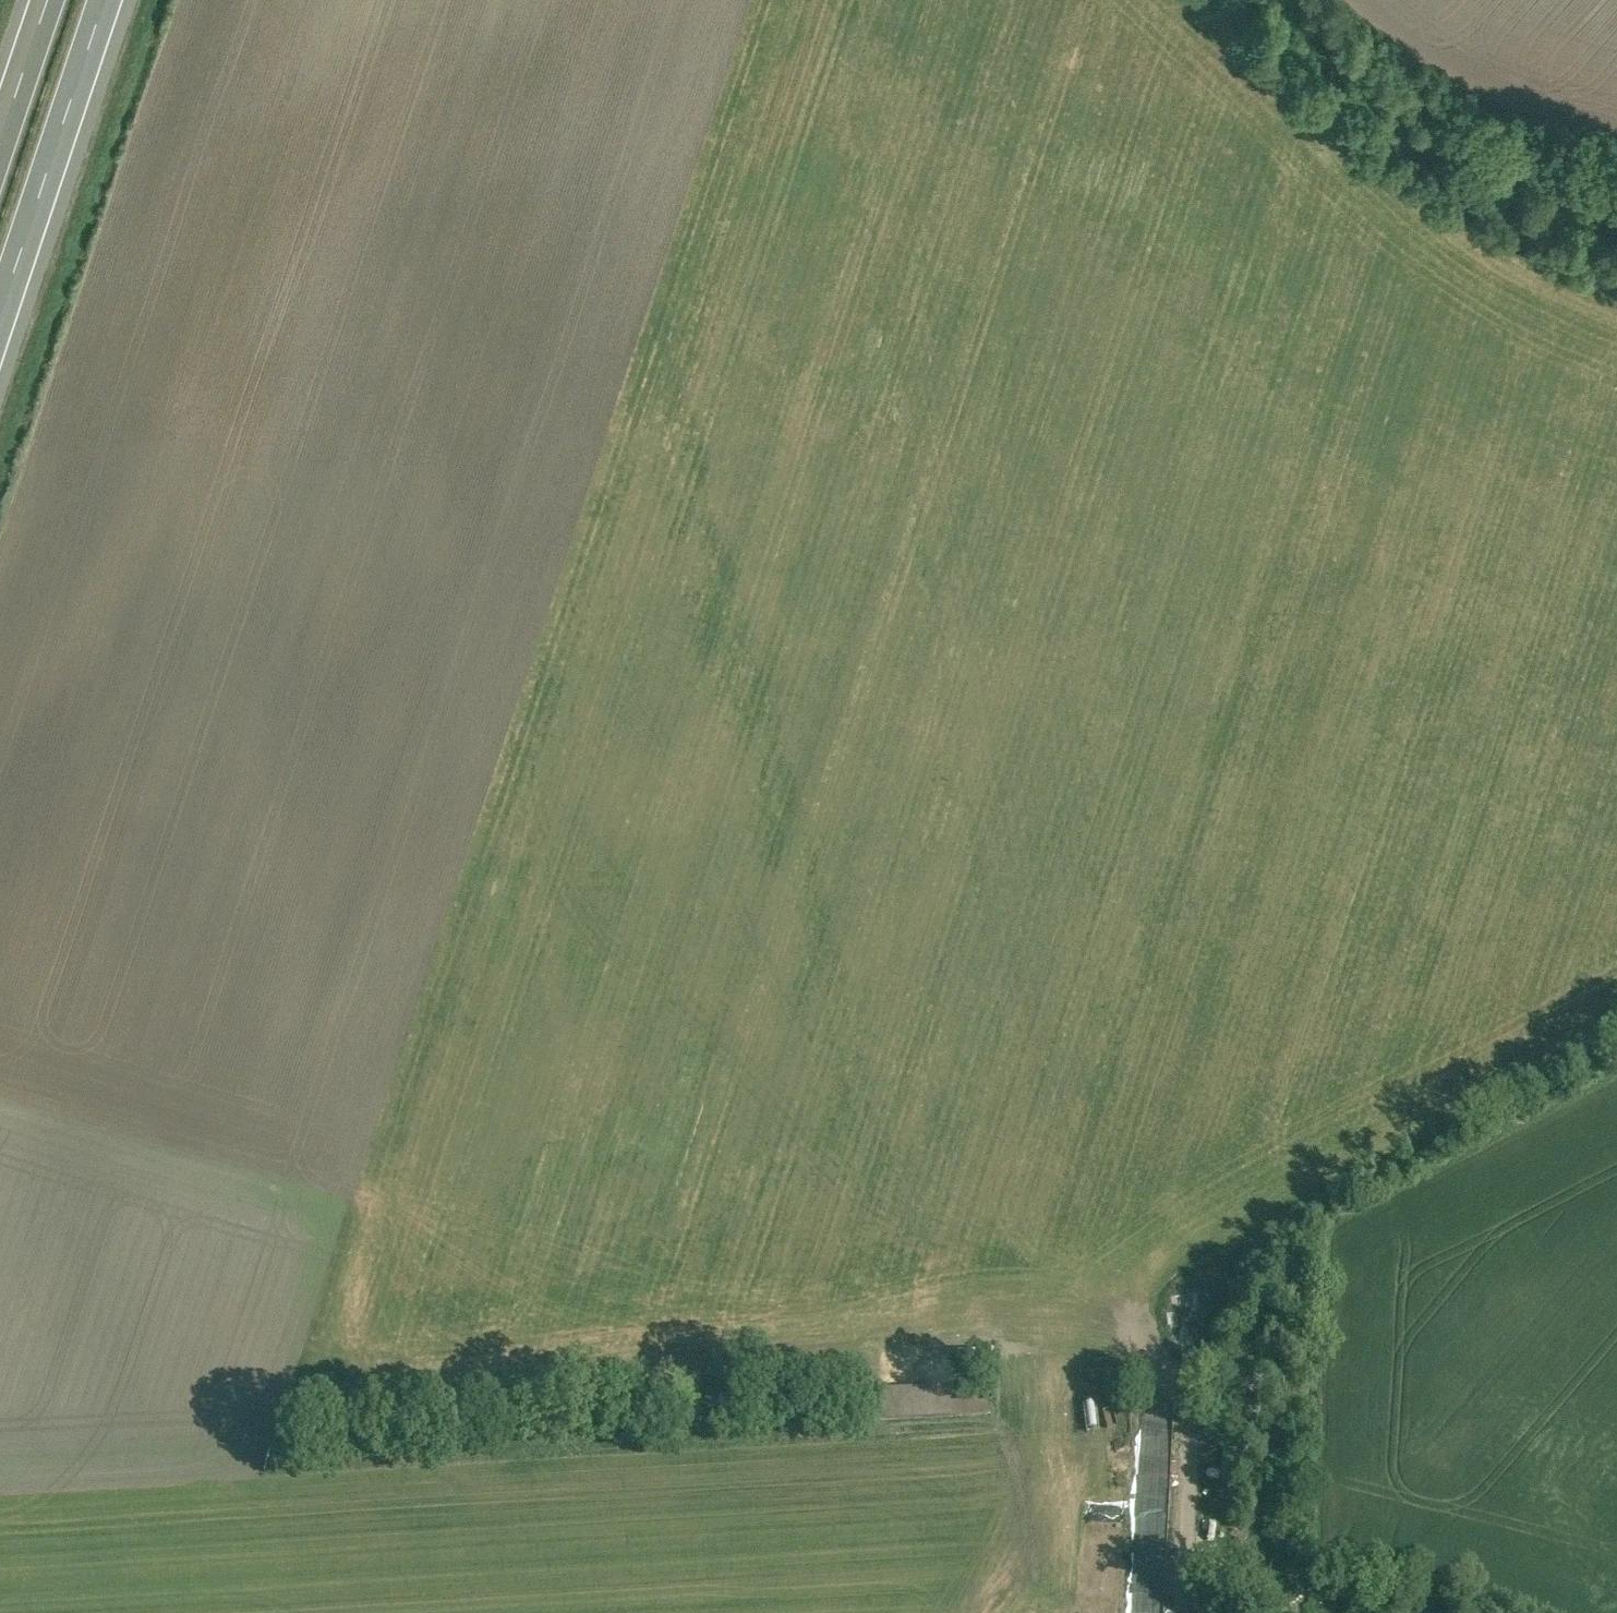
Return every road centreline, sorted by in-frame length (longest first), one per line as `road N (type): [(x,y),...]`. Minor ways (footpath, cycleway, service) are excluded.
road 1 (motorway): [(0,351),(117,0)]

